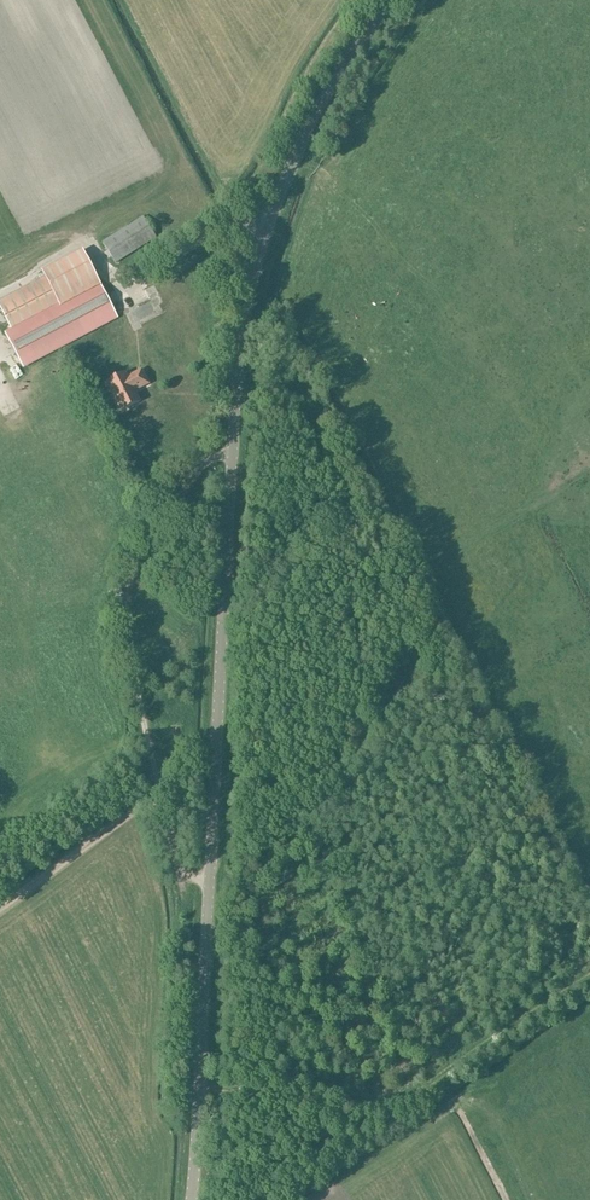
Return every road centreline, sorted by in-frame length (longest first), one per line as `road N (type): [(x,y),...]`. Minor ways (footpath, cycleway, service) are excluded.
road 1 (unclassified): [(205,881),(179,878),(166,857),(125,602),(138,553),(197,472),(211,458),(233,454)]
road 2 (tertiary): [(233,454),(265,235),(300,148),(393,0)]
road 3 (track): [(589,977),(372,1114),(291,1085),(199,1089)]
road 4 (tertiary): [(205,881),(233,454)]
road 5 (tertiary): [(191,1199),(205,881)]

